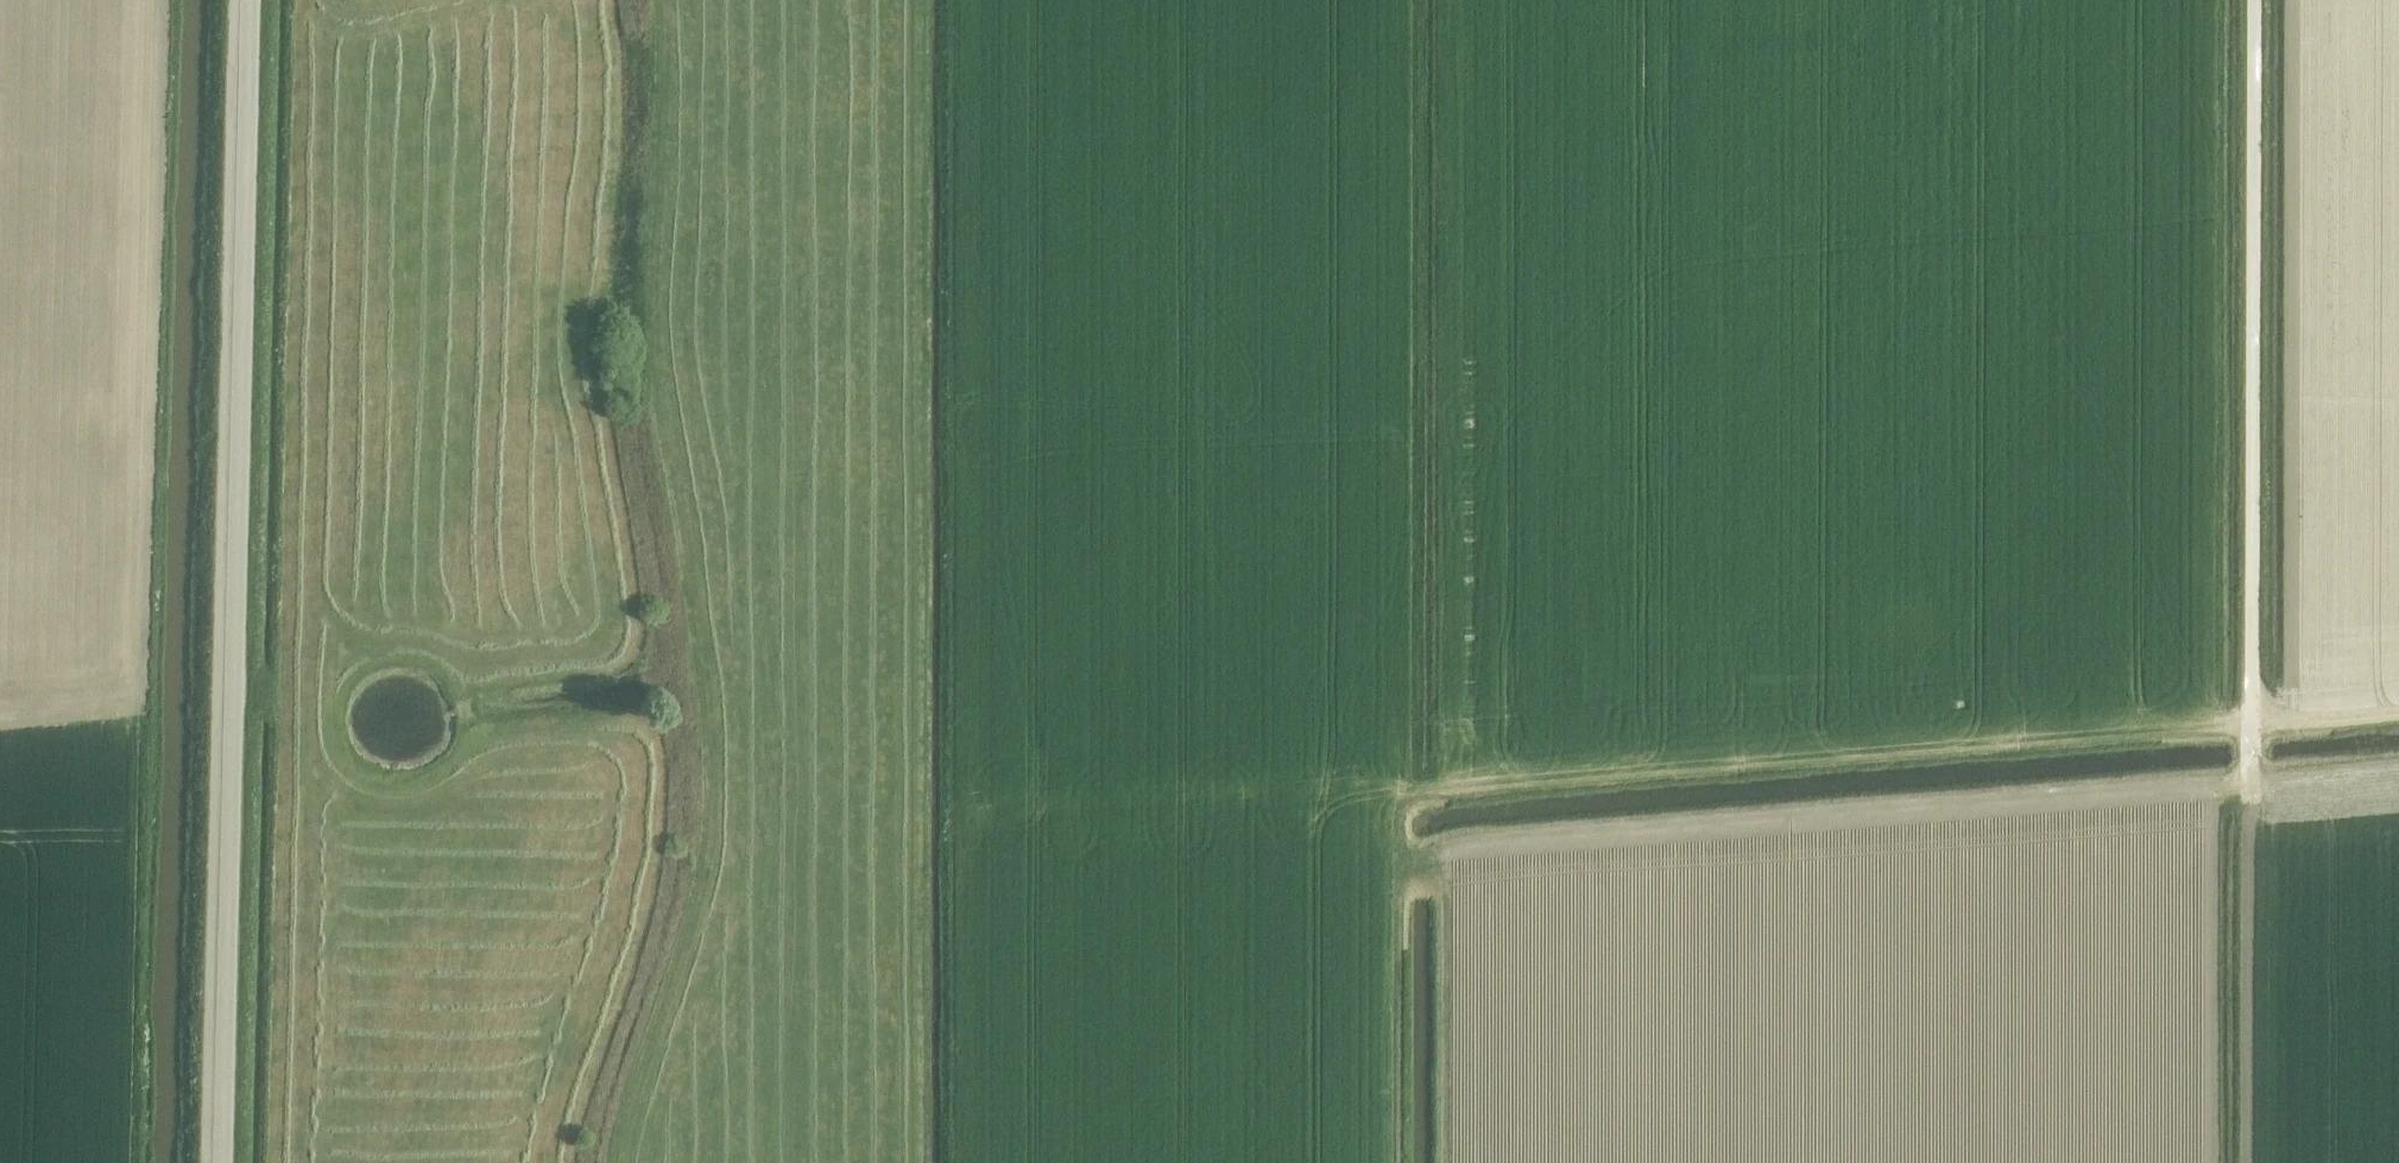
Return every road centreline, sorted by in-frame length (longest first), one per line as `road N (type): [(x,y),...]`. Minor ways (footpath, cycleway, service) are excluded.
road 1 (unclassified): [(220,1162),(247,0)]

